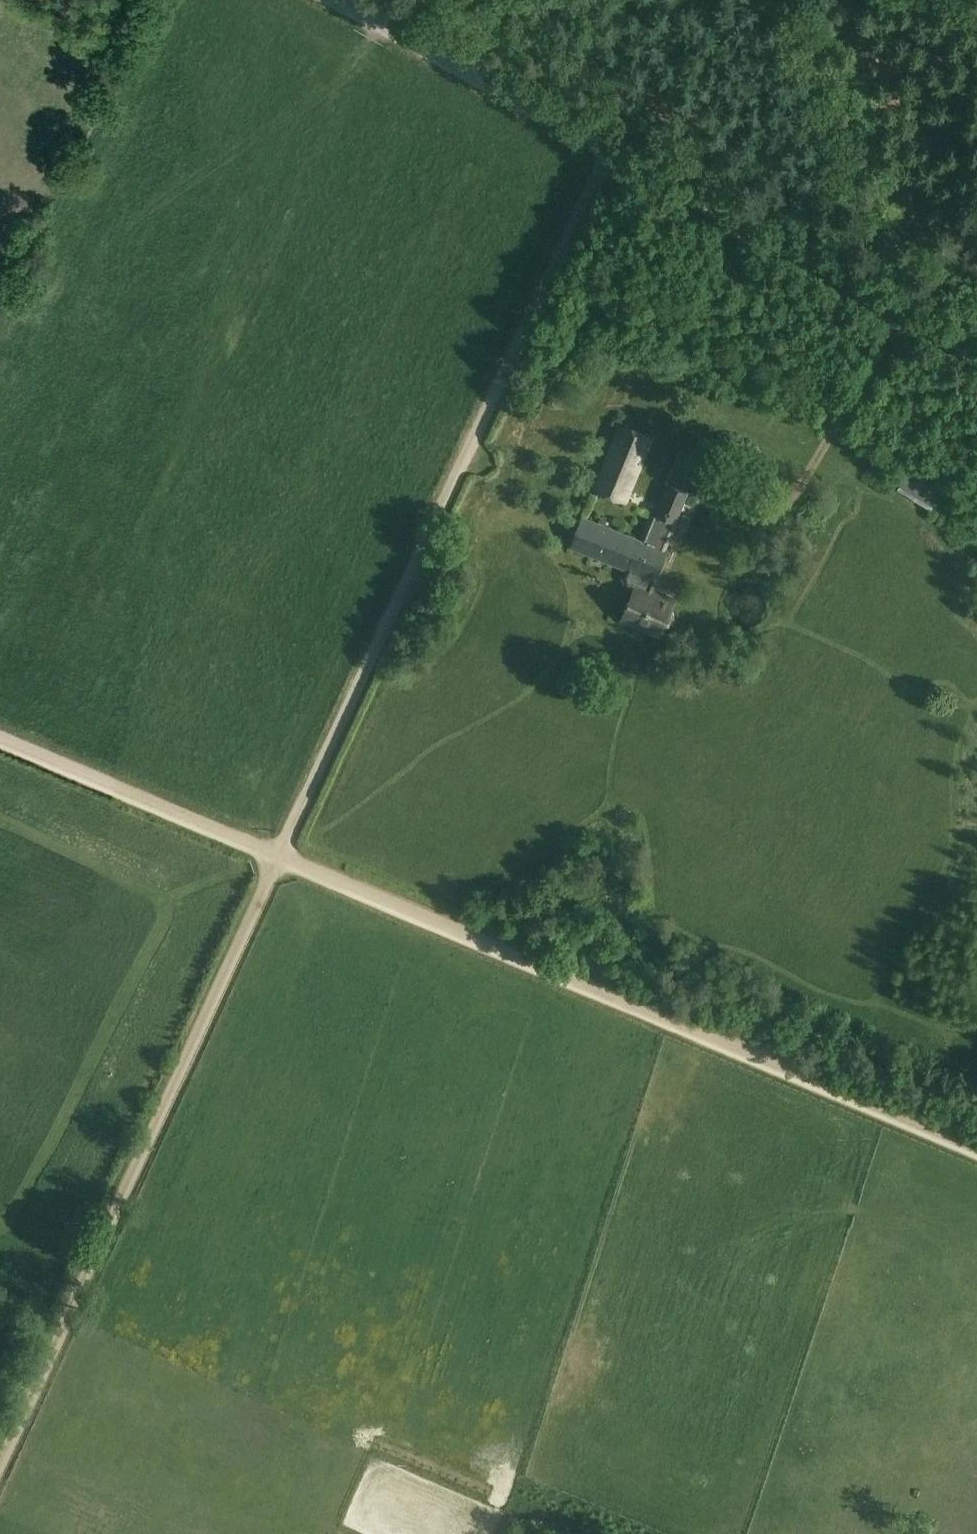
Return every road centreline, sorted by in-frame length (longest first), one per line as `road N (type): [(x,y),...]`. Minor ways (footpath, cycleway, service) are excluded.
road 1 (track): [(280,840),(614,145)]
road 2 (track): [(976,1148),(280,840)]
road 3 (unclassified): [(976,345),(347,0)]
road 4 (track): [(0,1447),(280,840)]
road 5 (track): [(280,840),(0,727)]

